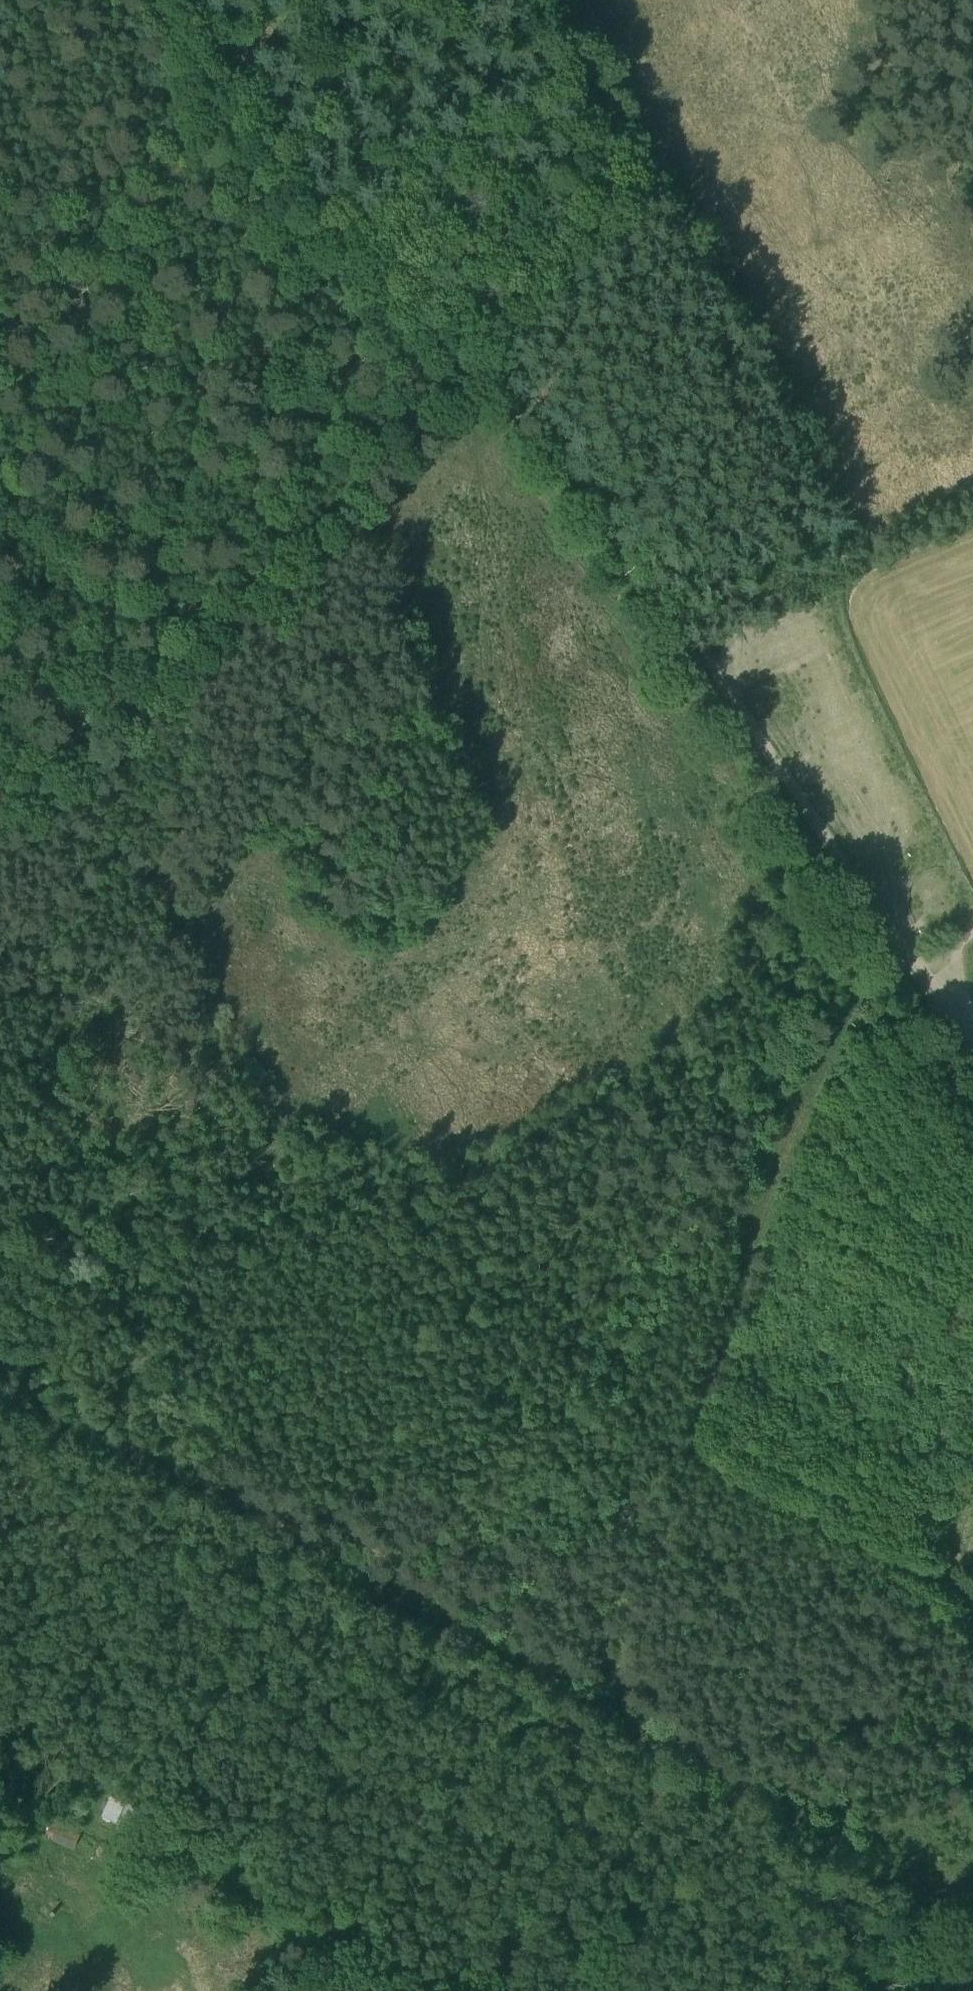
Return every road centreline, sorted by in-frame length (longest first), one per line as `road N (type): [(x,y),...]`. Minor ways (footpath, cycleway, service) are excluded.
road 1 (track): [(0,835),(479,364)]
road 2 (track): [(479,364),(262,187),(154,0)]
road 3 (track): [(546,0),(627,147),(644,202),(479,364)]

